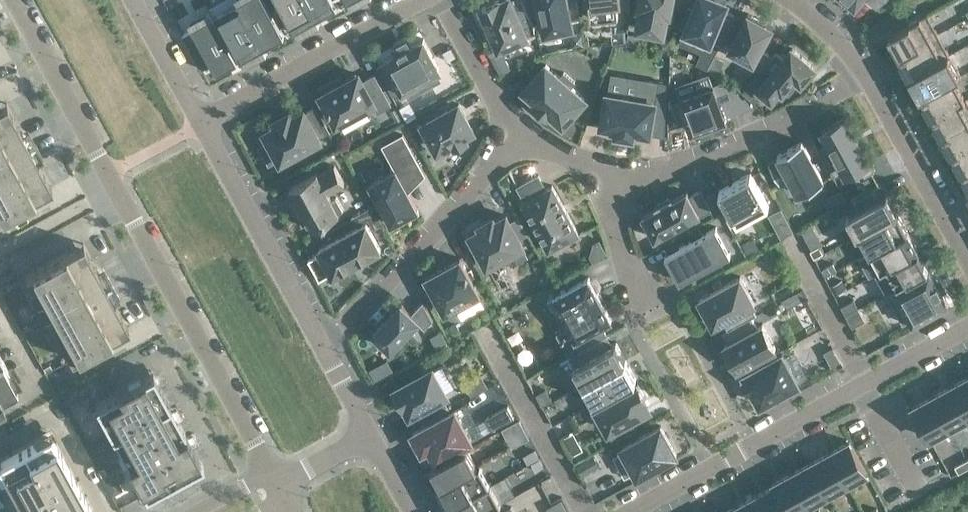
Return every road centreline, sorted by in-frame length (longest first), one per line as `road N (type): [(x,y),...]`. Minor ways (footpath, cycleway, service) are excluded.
road 1 (residential): [(967,328),(633,511)]
road 2 (residential): [(273,483),(114,185)]
road 3 (residential): [(517,130),(452,220),(321,349)]
road 4 (residential): [(867,74),(720,149),(610,176)]
road 5 (residential): [(321,349),(197,122)]
road 6 (residential): [(419,0),(197,122)]
road 7 (residential): [(967,264),(867,74)]
road 8 (residential): [(114,185),(11,0)]
road 9 (residential): [(517,130),(445,0)]
road 10 (residential): [(197,122),(131,0)]
road 11 (residential): [(610,176),(612,220),(645,302)]
road 12 (residential): [(0,248),(114,185)]

